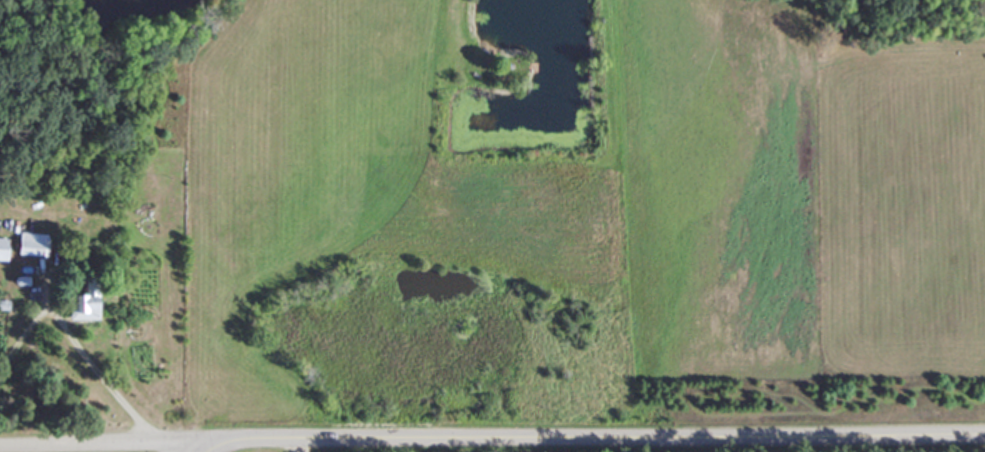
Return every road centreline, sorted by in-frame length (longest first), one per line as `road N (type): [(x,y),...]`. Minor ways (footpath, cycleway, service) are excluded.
road 1 (secondary): [(420,451),(984,445)]
road 2 (residential): [(730,0),(736,448)]

